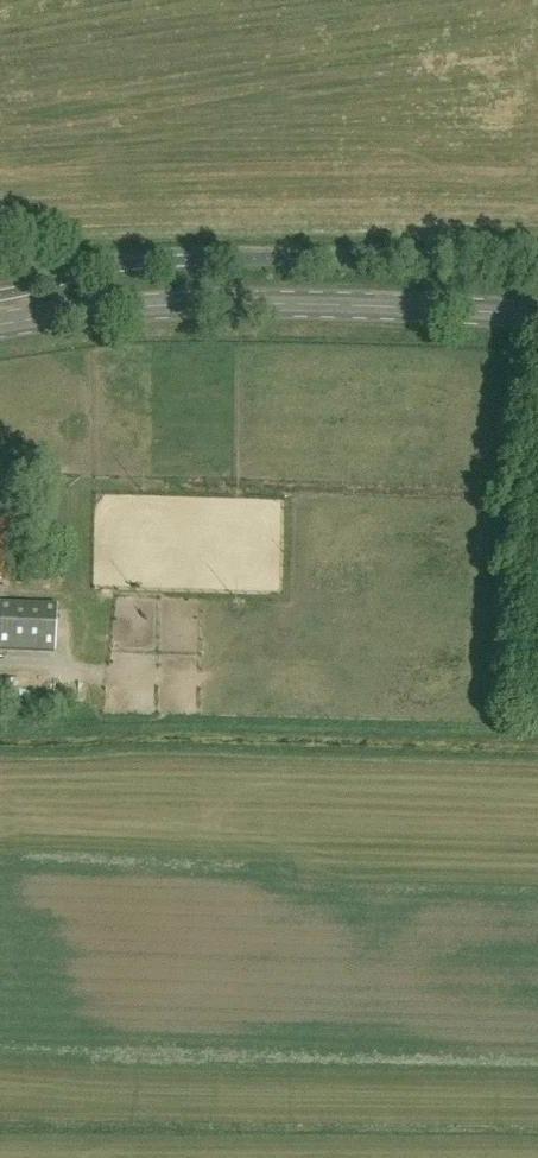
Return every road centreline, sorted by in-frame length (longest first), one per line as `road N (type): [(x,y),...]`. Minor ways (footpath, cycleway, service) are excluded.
road 1 (tertiary): [(0,326),(227,304),(537,316)]

